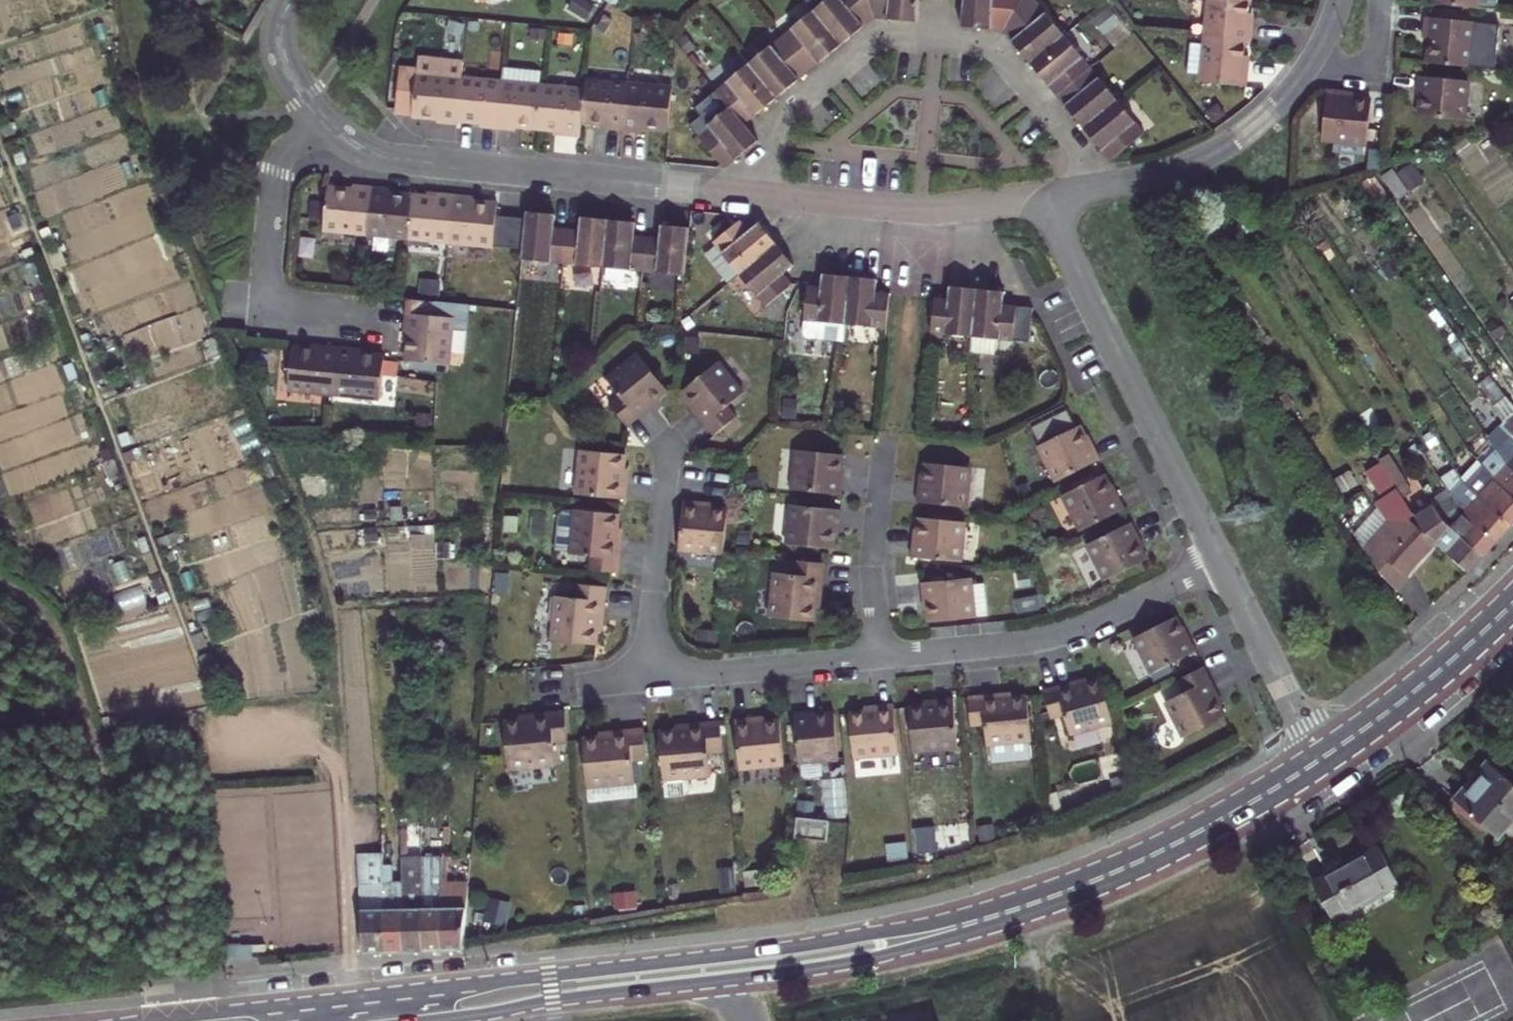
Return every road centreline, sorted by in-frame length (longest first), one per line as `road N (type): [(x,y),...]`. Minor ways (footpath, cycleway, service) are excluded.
road 1 (secondary): [(434,1020),(842,965),(957,941),(1121,885),(1327,772)]
road 2 (secondary): [(1316,750),(1147,845),(951,918),(843,941),(458,986)]
road 3 (track): [(225,738),(196,684),(195,657),(0,139)]
road 4 (residential): [(1084,193),(1072,151),(991,52),(884,39),(789,114),(771,196)]
road 5 (residential): [(1219,559),(1040,199)]
road 6 (unclassified): [(358,997),(336,746),(225,738)]
road 7 (residential): [(413,160),(771,196)]
road 8 (residential): [(1219,559),(1046,637),(880,656)]
road 9 (track): [(336,746),(334,609),(275,440)]
road 10 (residential): [(1084,193),(1164,174),(1230,144),(1265,118),(1312,62)]
road 11 (track): [(196,684),(109,703),(72,605),(145,581)]
road 12 (residential): [(771,196),(921,210),(1040,199)]
road 13 (secondary): [(1512,588),(1410,682),(1316,750)]
road 14 (secondary): [(1327,772),(1512,622)]
road 15 (residential): [(668,453),(655,680)]
road 16 (residential): [(880,656),(655,680)]
road 17 (residential): [(413,160),(346,126),(313,91),(288,41),(290,1)]
road 18 (residential): [(1316,750),(1219,559)]
road 19 (secondary): [(358,997),(146,1020)]
road 20 (residential): [(885,447),(872,561),(880,656)]
road 21 (residential): [(262,311),(276,162),(314,126)]
road 22 (secondary): [(458,986),(410,1007),(305,1020)]
road 23 (residential): [(290,1),(271,25),(268,57),(314,126)]
road 24 (residential): [(1312,62),(1377,69),(1383,0)]
road 25 (track): [(120,456),(238,411)]
road 26 (residential): [(262,311),(382,320)]

